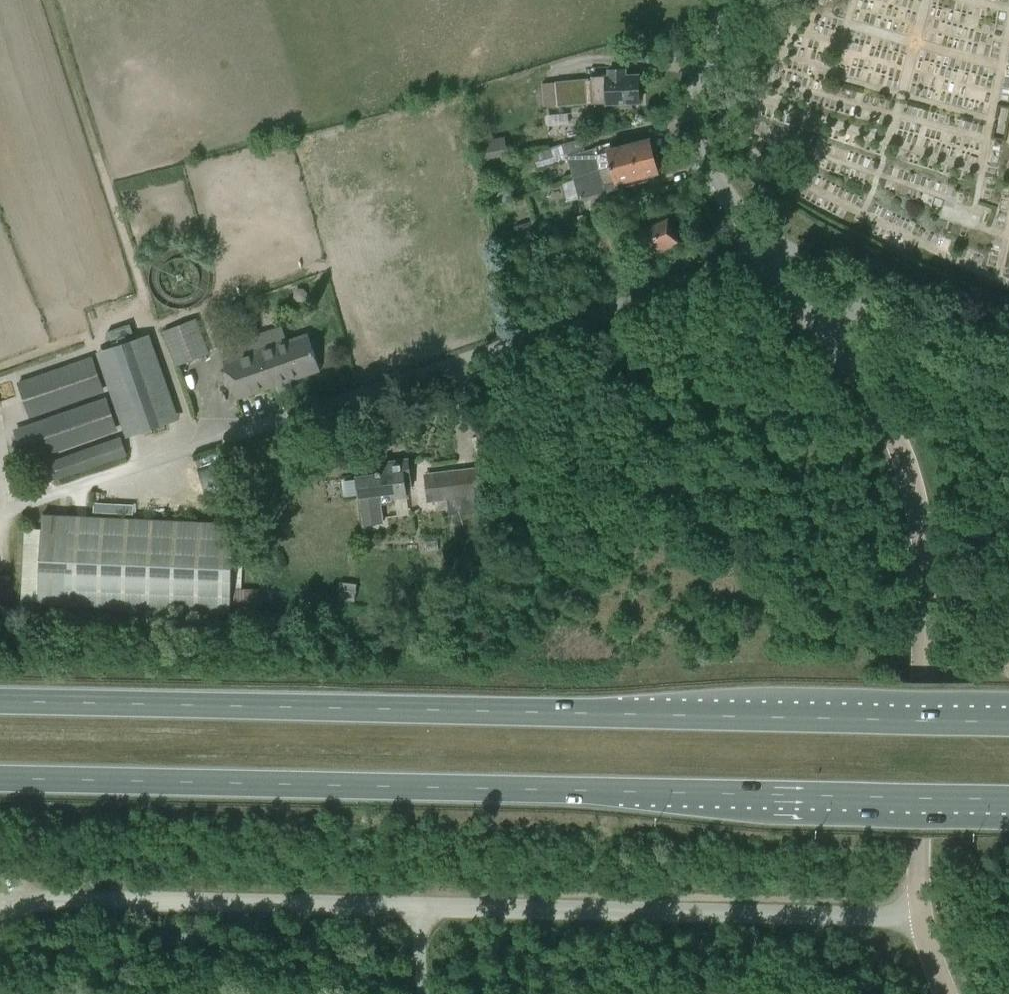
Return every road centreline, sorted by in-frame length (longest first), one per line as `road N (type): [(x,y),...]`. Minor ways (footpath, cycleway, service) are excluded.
road 1 (primary): [(0,779),(1008,801)]
road 2 (primary): [(1008,721),(0,702)]
road 3 (unclassified): [(923,918),(236,903),(32,903),(0,915)]
road 4 (unclassified): [(923,918),(922,530),(897,445),(865,386)]
road 5 (unclassified): [(726,0),(699,80),(702,150),(713,178),(865,386)]

